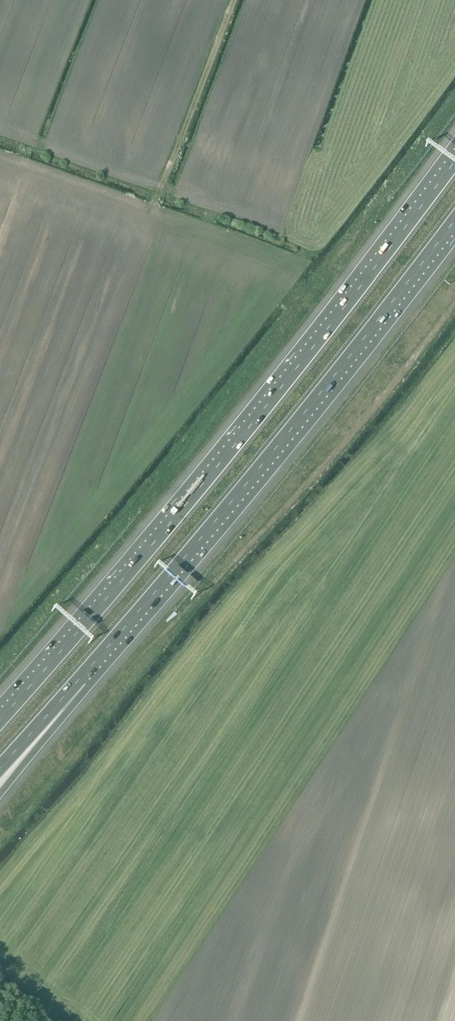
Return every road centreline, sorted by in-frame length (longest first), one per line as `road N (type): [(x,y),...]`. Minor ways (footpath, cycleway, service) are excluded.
road 1 (motorway): [(454,161),(284,385),(0,721)]
road 2 (motorway): [(82,676),(305,413),(454,221)]
road 3 (track): [(154,201),(232,0)]
road 4 (motorway): [(0,792),(82,676)]
road 5 (motorway): [(0,765),(82,676)]

